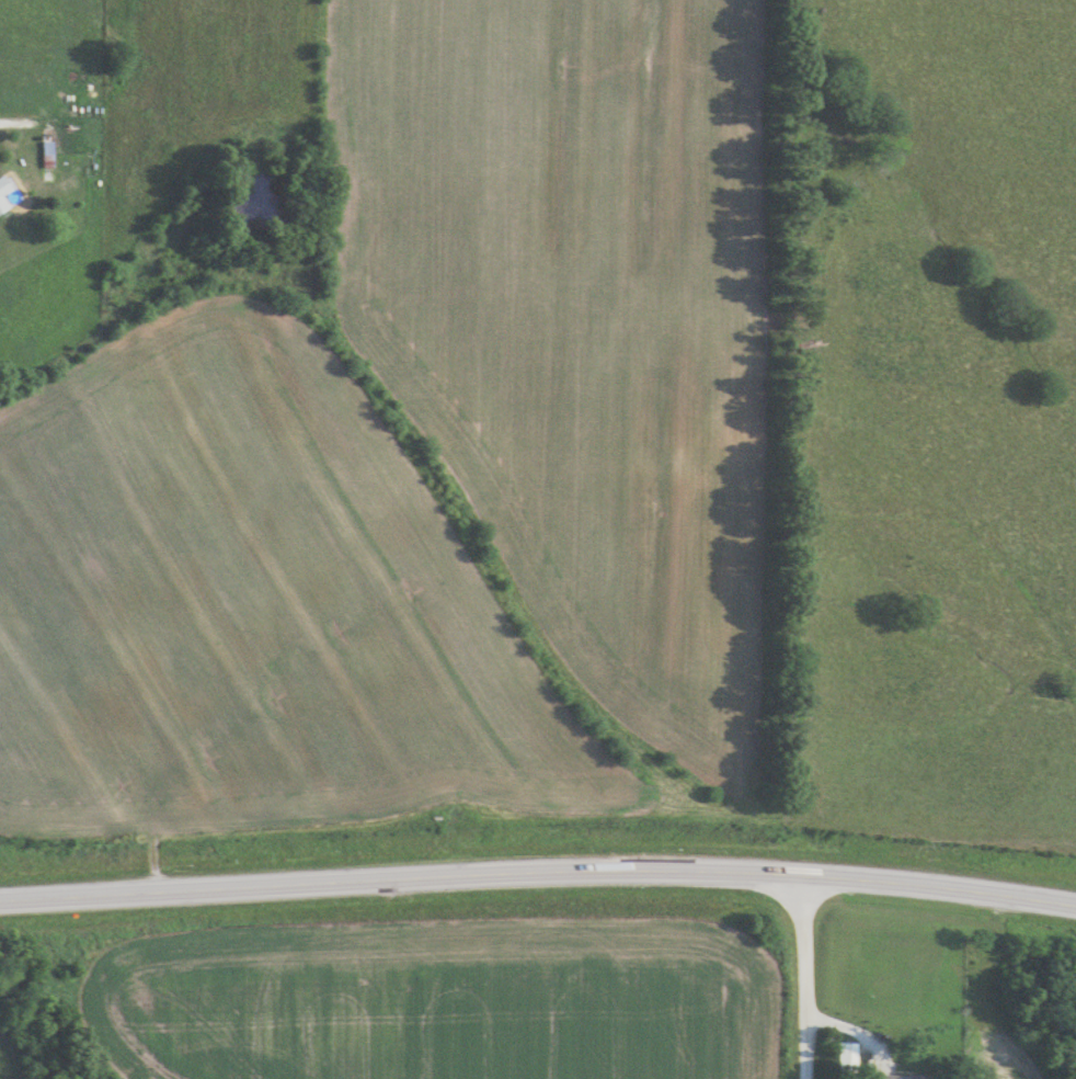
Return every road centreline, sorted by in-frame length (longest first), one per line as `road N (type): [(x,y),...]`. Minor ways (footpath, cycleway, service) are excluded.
road 1 (primary): [(0,905),(756,874),(1075,907)]
road 2 (residential): [(815,1078),(810,879)]

